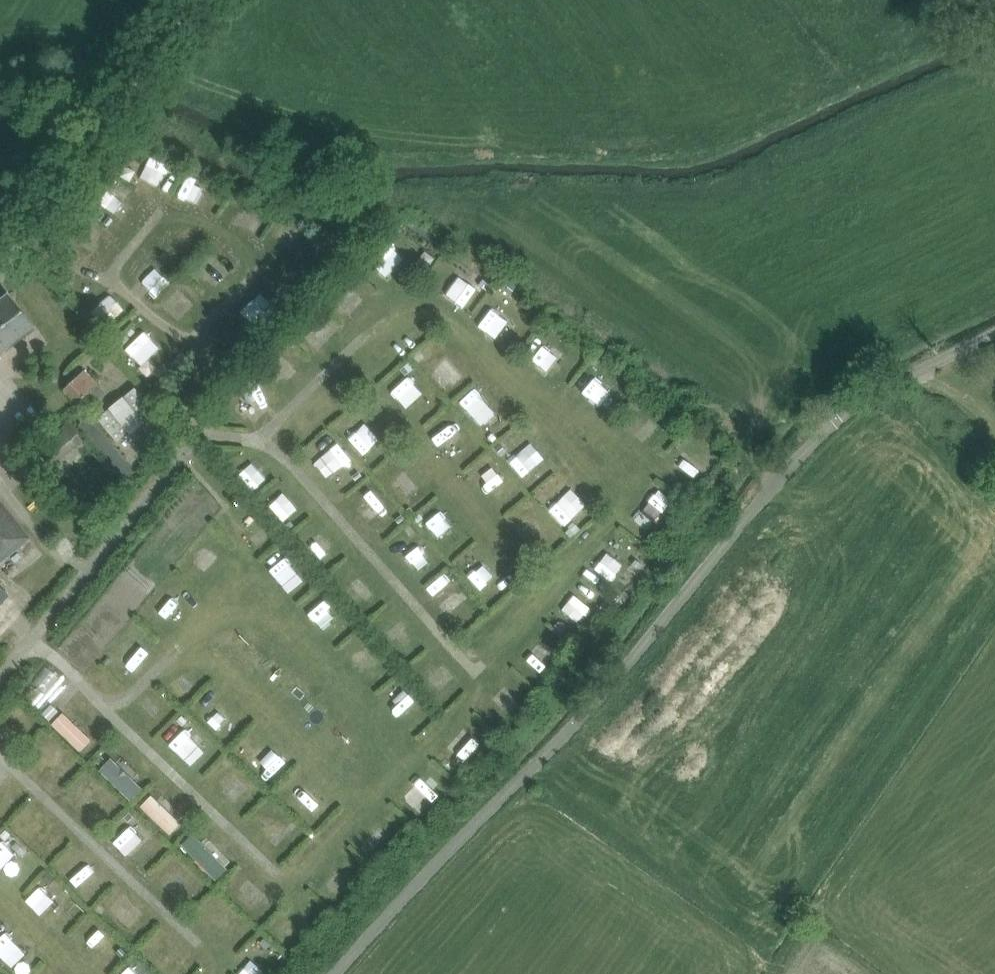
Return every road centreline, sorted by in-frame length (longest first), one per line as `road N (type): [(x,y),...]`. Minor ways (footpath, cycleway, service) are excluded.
road 1 (unclassified): [(340,973),(731,555),(813,453),(994,342)]

